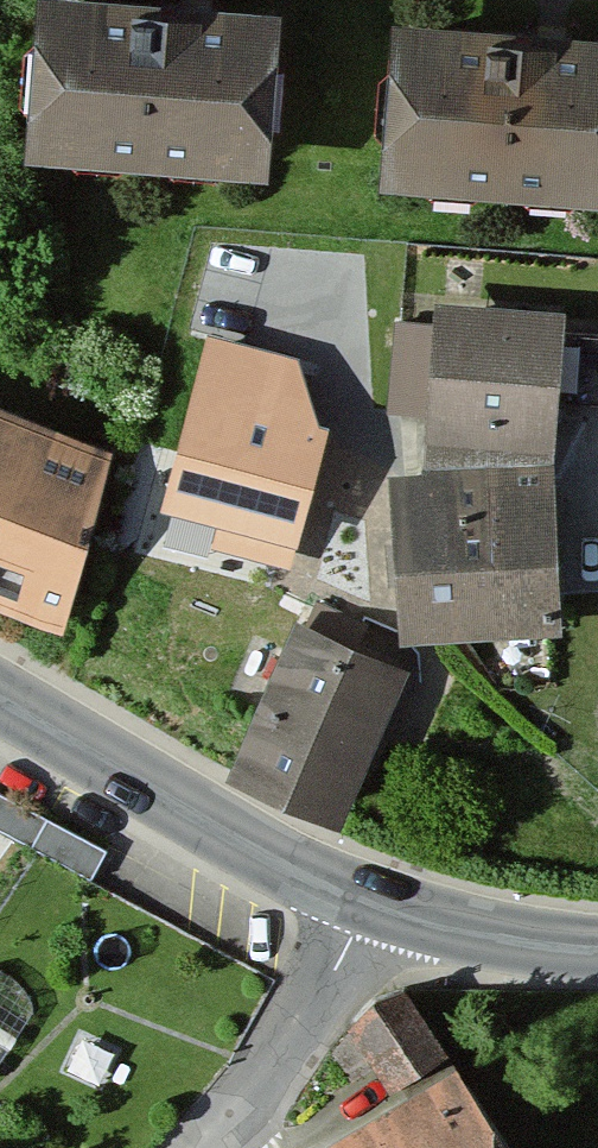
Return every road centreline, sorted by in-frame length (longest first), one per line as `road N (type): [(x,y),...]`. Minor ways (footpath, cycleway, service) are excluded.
road 1 (unclassified): [(0,685),(248,843),(383,905)]
road 2 (residential): [(204,1147),(324,1013),(383,905)]
road 3 (unclassified): [(383,905),(461,932),(597,946)]

